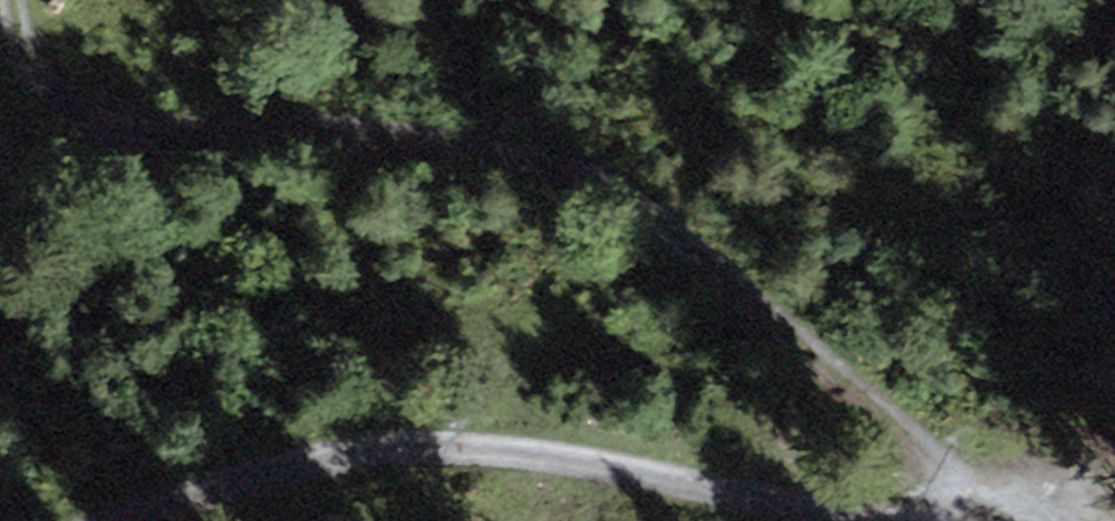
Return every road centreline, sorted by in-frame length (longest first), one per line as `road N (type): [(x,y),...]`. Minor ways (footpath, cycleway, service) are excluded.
road 1 (track): [(985,520),(811,337),(664,210),(498,145),(97,121),(30,66),(14,0)]
road 2 (track): [(883,520),(525,460),(339,473),(106,520)]

